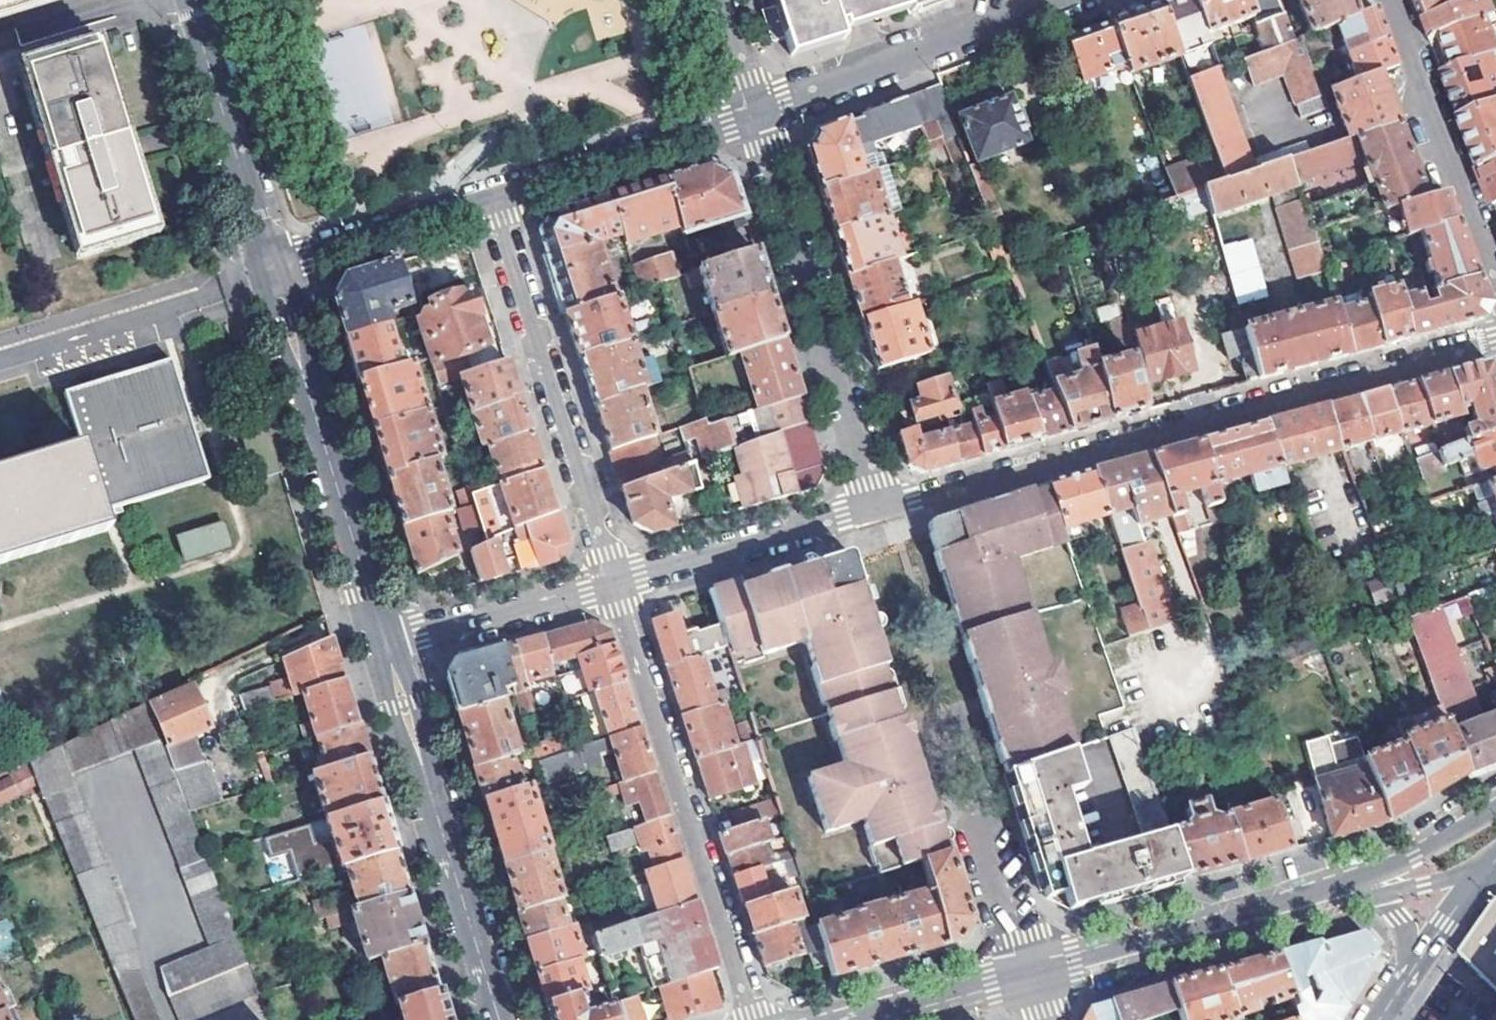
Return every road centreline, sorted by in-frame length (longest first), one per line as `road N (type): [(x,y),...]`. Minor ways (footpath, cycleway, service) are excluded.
road 1 (residential): [(1495,340),(875,508)]
road 2 (residential): [(751,1019),(613,579)]
road 3 (residential): [(875,508),(753,115)]
road 4 (residential): [(613,579),(492,198)]
road 5 (residential): [(383,643),(269,263)]
road 6 (residential): [(498,1019),(383,643)]
road 7 (secondary): [(1371,891),(1030,979)]
road 8 (residential): [(753,115),(1059,0)]
road 9 (residential): [(1495,277),(1387,0)]
road 10 (residential): [(269,263),(188,0)]
road 11 (residential): [(492,198),(753,115)]
road 12 (residential): [(875,508),(613,579)]
road 13 (residential): [(613,579),(383,643)]
road 14 (residential): [(269,263),(492,198)]
road 15 (residential): [(969,808),(1030,979)]
road 16 (secondary): [(1030,979),(875,1019)]
road 17 (secondary): [(1495,807),(1371,891)]
road 18 (secondary): [(1413,967),(1495,858)]
road 19 (residential): [(753,115),(718,0)]

